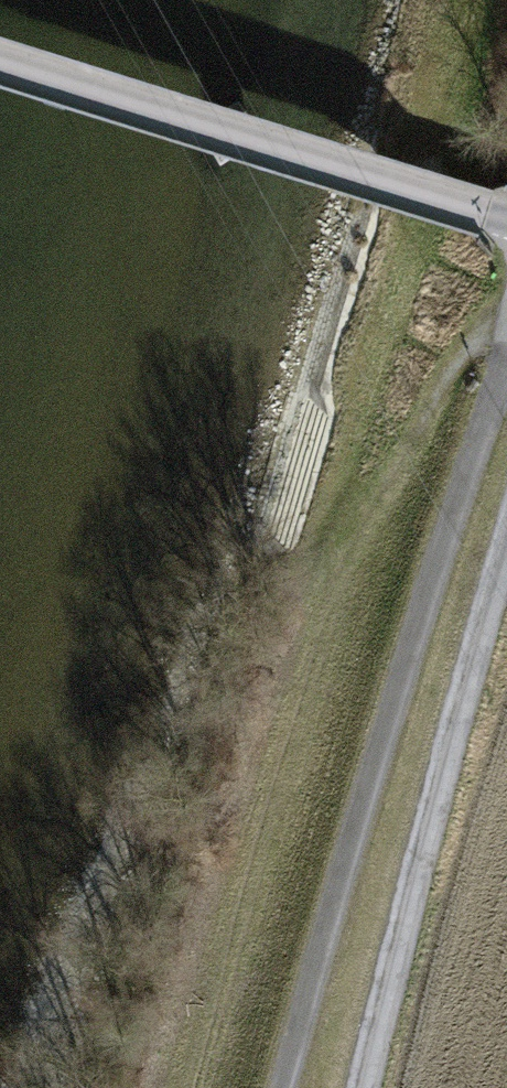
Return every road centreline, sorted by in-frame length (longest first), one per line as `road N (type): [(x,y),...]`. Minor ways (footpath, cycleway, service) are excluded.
road 1 (track): [(506,325),(477,338),(440,381),(339,573),(199,1087)]
road 2 (track): [(506,372),(414,632),(282,1087)]
road 3 (tertiary): [(506,220),(0,62)]

